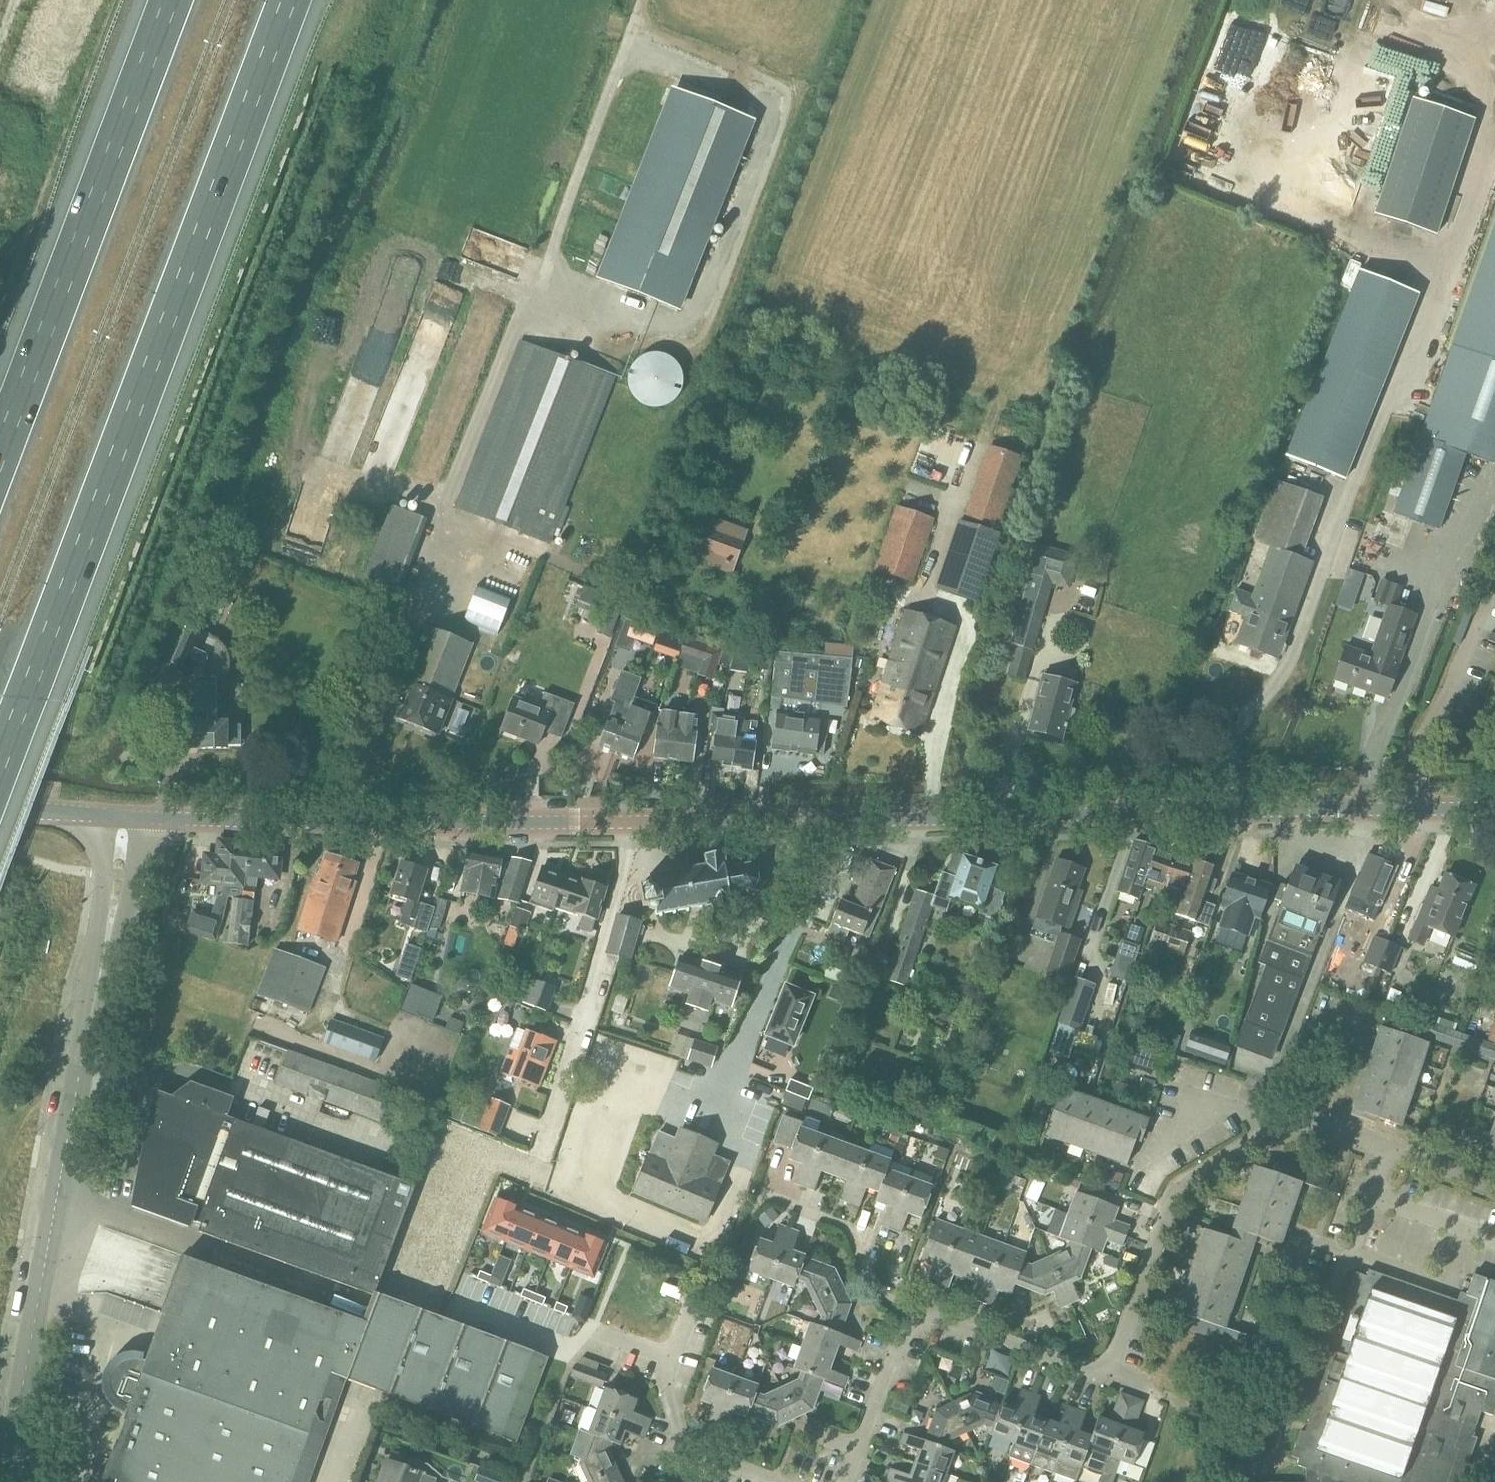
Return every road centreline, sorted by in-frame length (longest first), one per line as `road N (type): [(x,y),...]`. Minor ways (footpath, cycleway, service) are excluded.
road 1 (tertiary): [(126,814),(379,822),(1494,808)]
road 2 (motorway): [(0,759),(289,0)]
road 3 (unclassified): [(28,1481),(19,1445),(23,1382),(126,814)]
road 4 (motorway): [(172,0),(0,455)]
road 5 (residential): [(1108,1374),(1172,1195),(1269,1135),(1311,1120),(1333,1126)]
road 6 (residential): [(1230,1481),(1231,1470),(1278,1455),(1349,1249)]
road 7 (residential): [(757,1194),(841,1223),(856,1272),(917,1307)]
road 8 (residential): [(917,1307),(1108,1374)]
road 9 (residential): [(1255,1359),(1298,1234),(1349,1249)]
road 10 (residential): [(1333,1126),(1364,1032),(1313,1016)]
road 11 (residential): [(863,1446),(917,1307)]
road 12 (tertiary): [(126,814),(0,806)]

